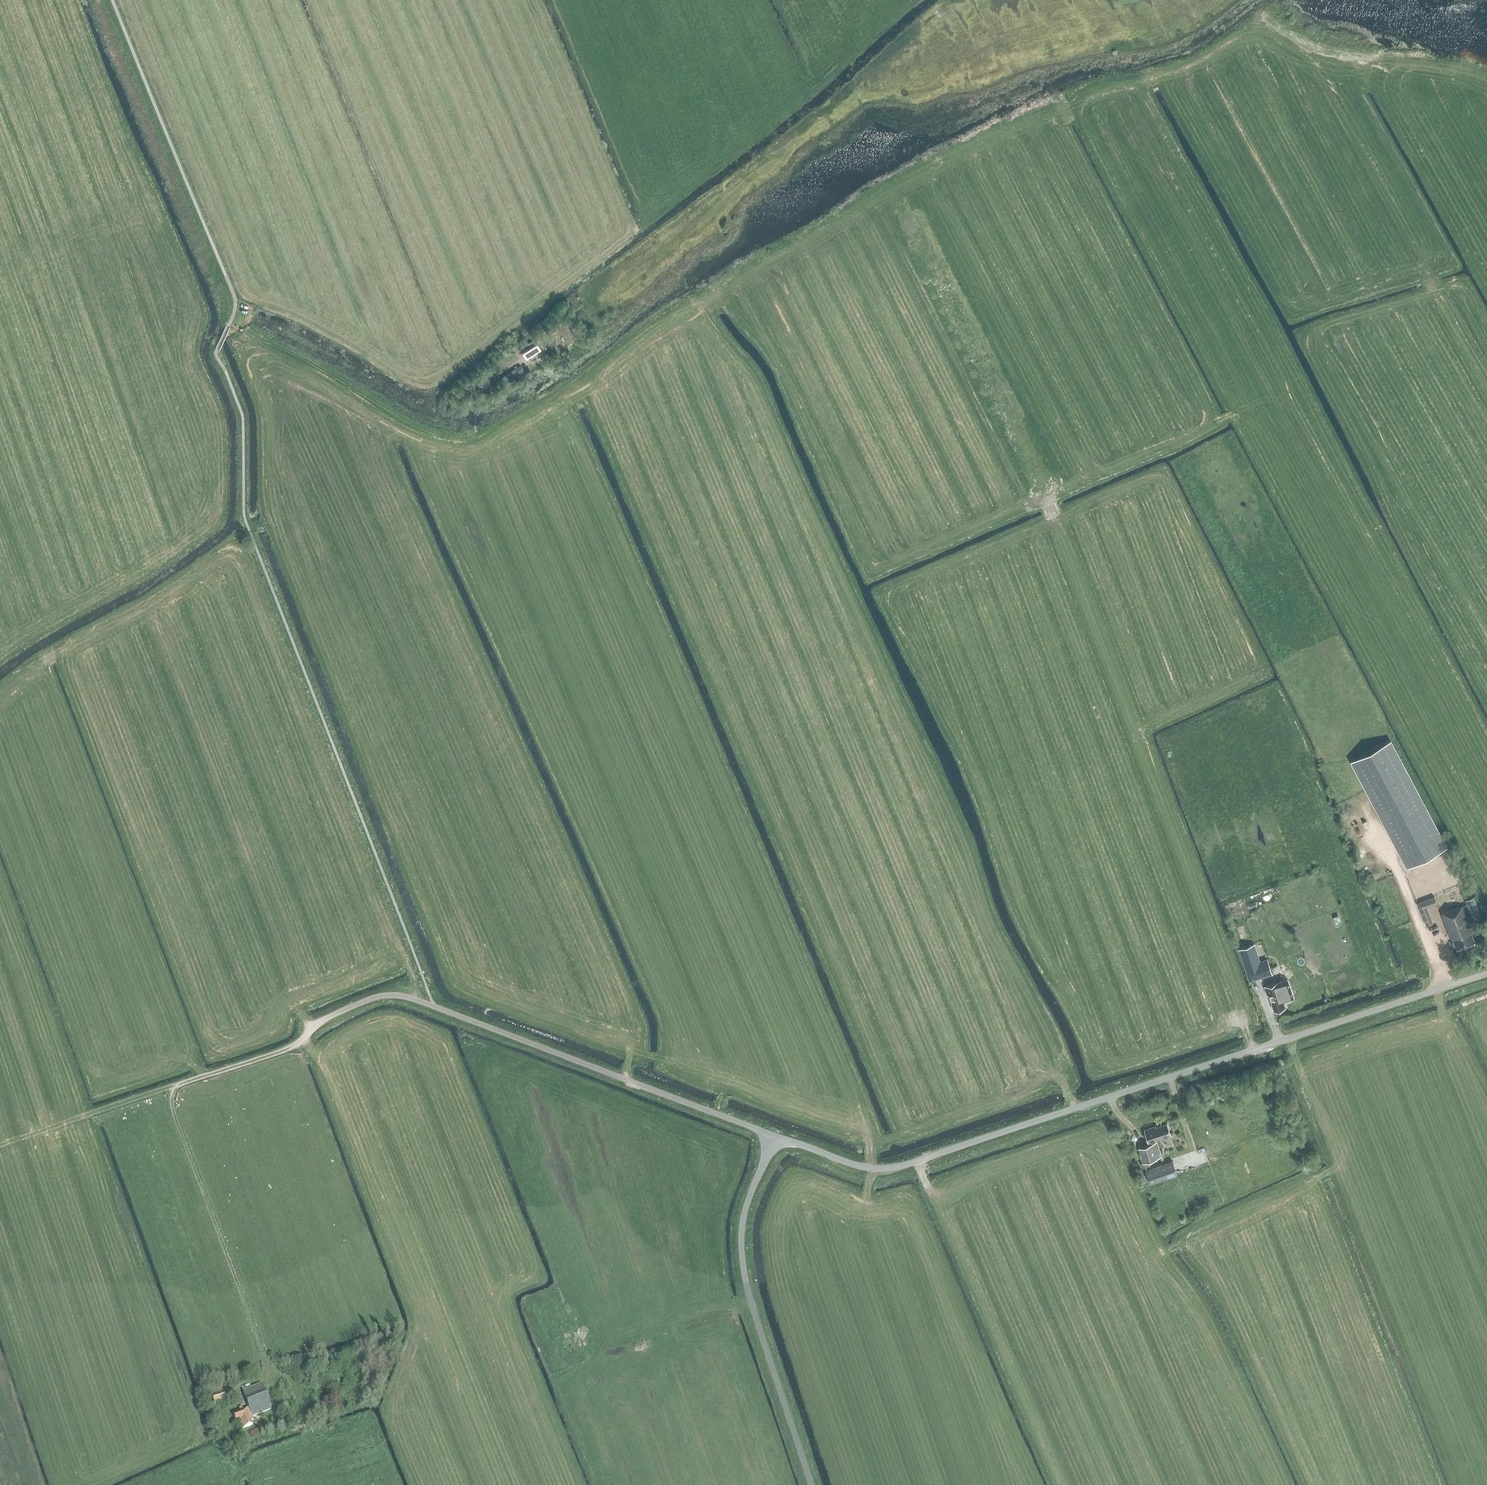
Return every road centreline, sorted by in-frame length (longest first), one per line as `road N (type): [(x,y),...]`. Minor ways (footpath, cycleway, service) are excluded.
road 1 (unclassified): [(773,1136),(866,1168),(904,1165),(1486,977)]
road 2 (unclassified): [(773,1136),(405,996),(363,1000),(308,1031)]
road 3 (unclassified): [(808,1484),(742,1277),(743,1215),(773,1136)]

